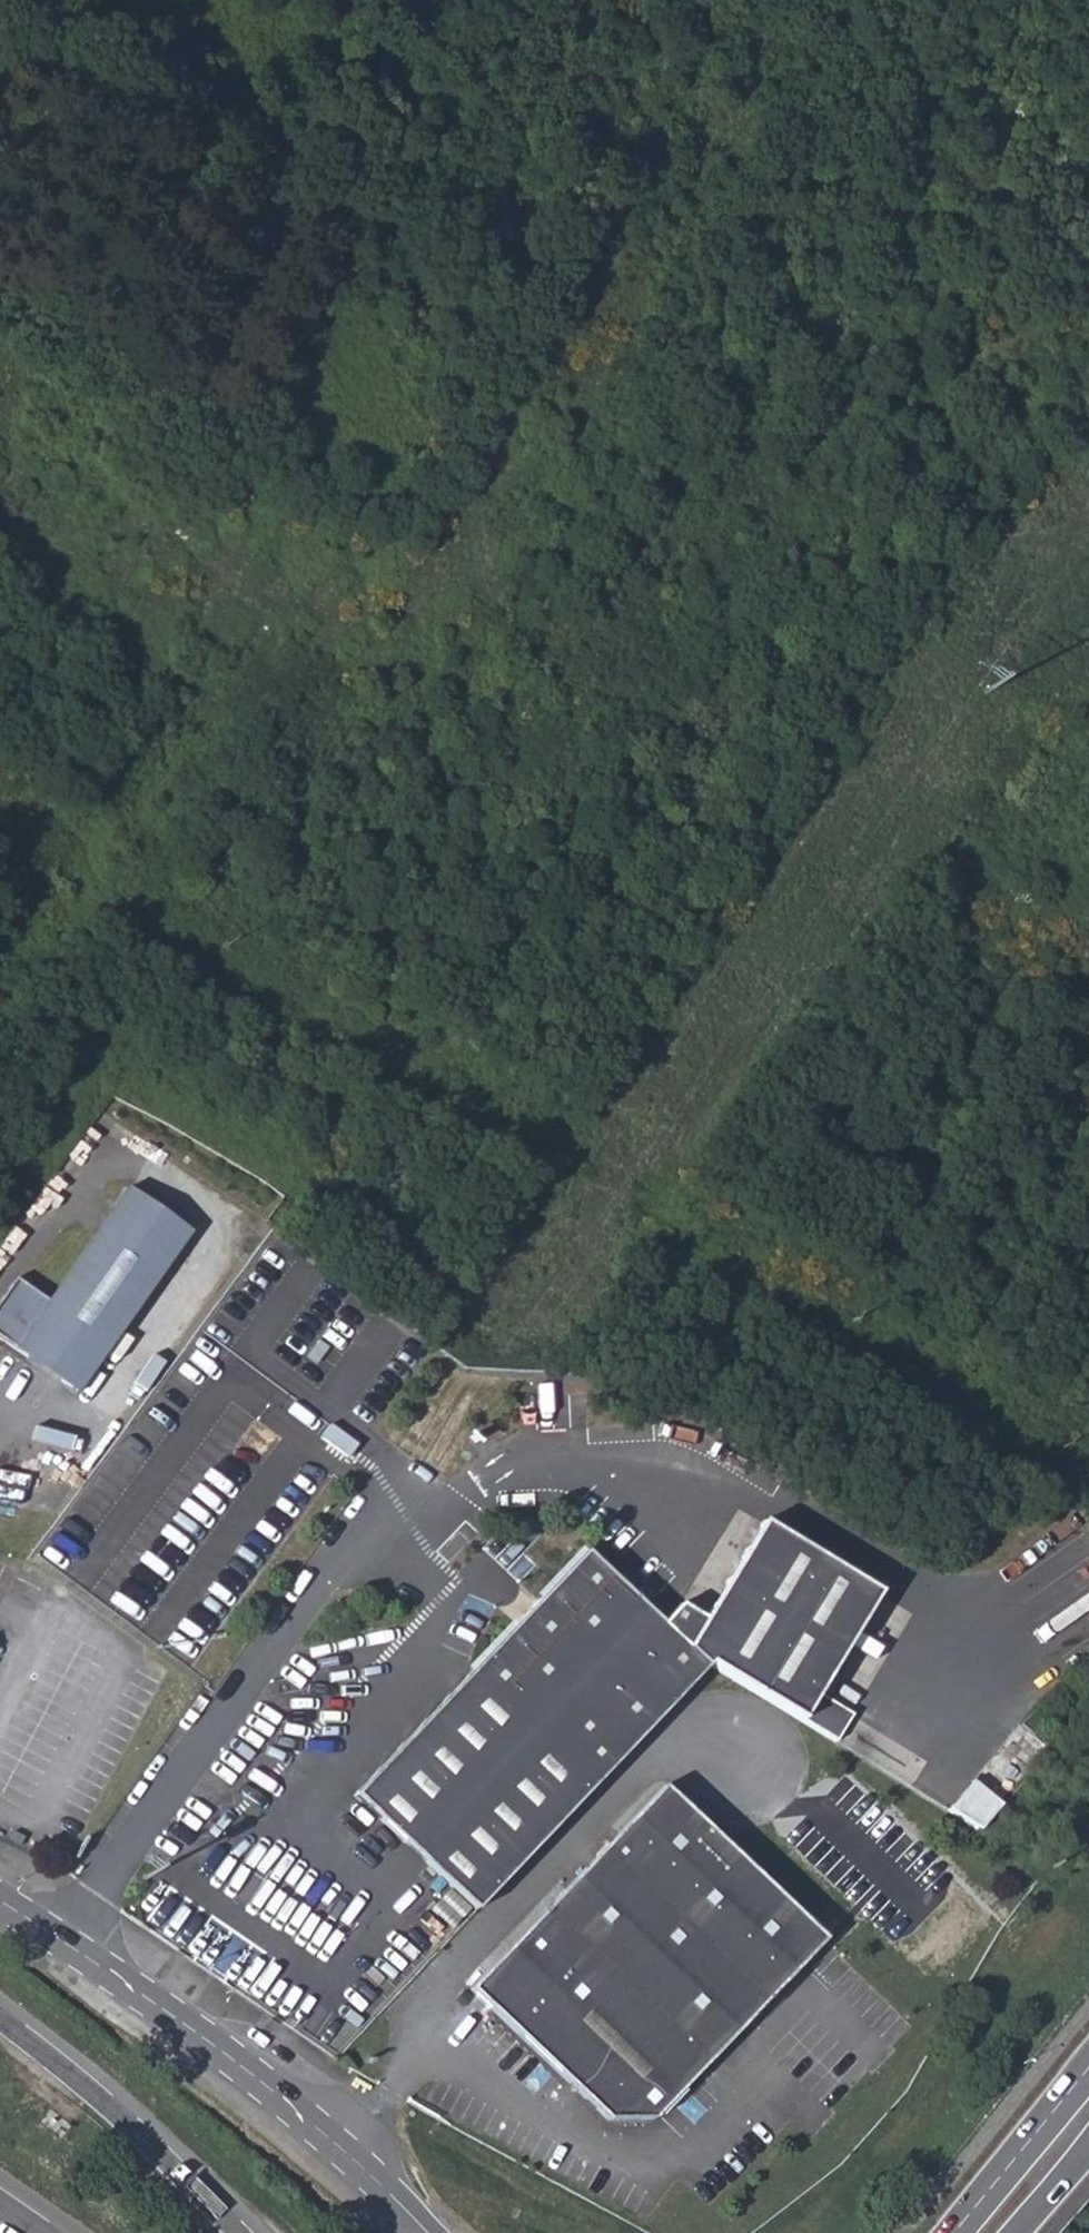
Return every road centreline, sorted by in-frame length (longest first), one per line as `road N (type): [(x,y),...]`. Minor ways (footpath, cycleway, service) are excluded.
road 1 (residential): [(59,1939),(383,1513)]
road 2 (tertiary): [(59,1939),(283,2100),(429,2232)]
road 3 (trunk): [(237,2232),(126,2126),(0,2021)]
road 4 (secondary): [(1088,2120),(997,2232)]

